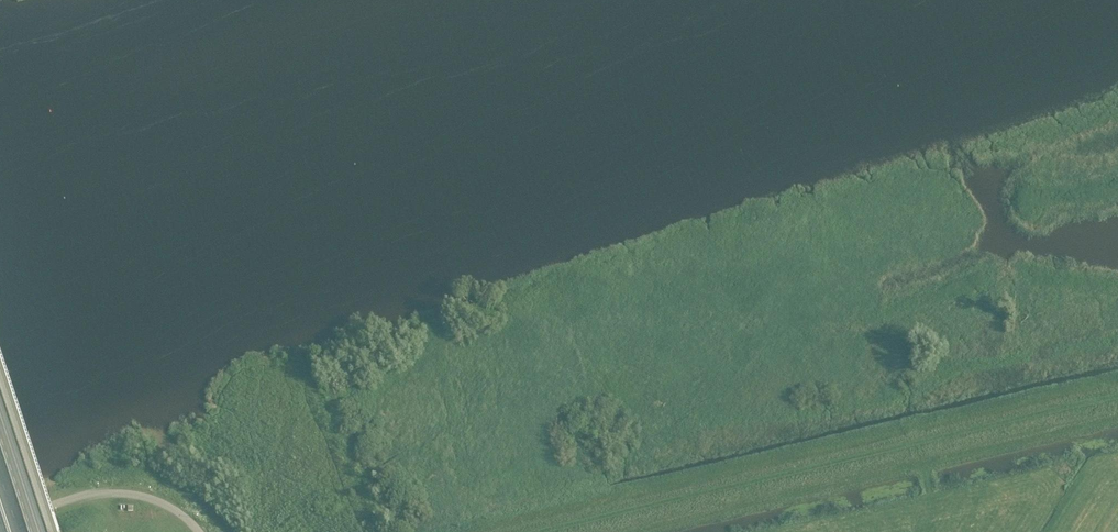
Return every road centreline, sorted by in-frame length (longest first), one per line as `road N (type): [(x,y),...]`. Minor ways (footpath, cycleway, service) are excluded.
road 1 (track): [(1117,388),(506,531)]
road 2 (track): [(1117,339),(964,368),(913,395),(815,415),(691,426)]
road 3 (track): [(1117,288),(1016,273),(862,319)]
road 4 (unclassified): [(0,522),(123,490),(175,508),(199,531)]
road 5 (secondary): [(39,531),(0,414)]

